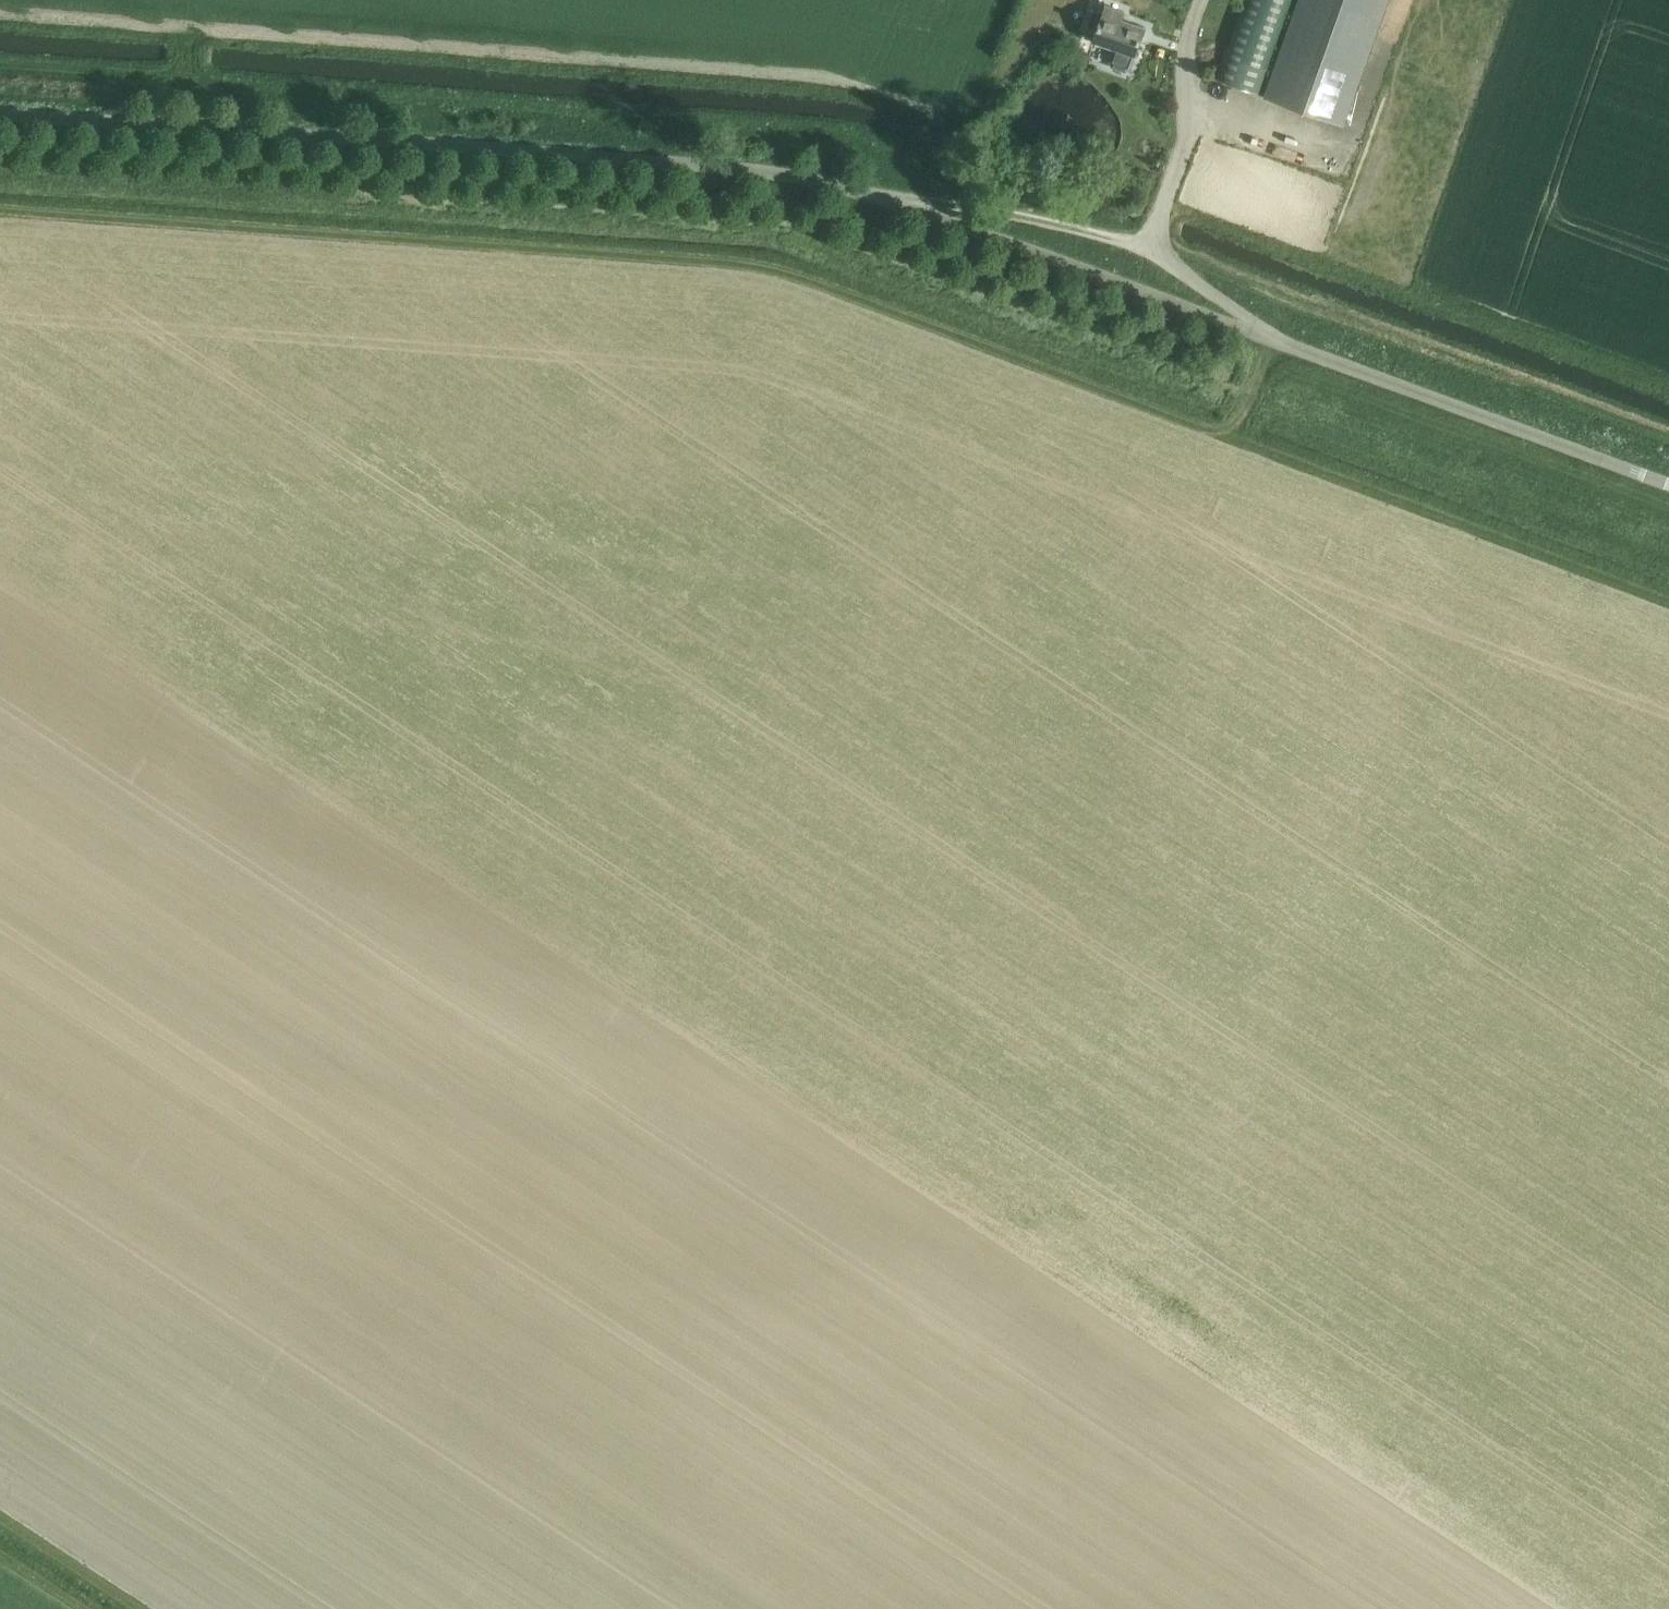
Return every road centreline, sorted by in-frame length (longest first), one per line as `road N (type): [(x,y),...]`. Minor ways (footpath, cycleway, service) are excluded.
road 1 (unclassified): [(1668,485),(961,226),(801,177),(0,115)]

